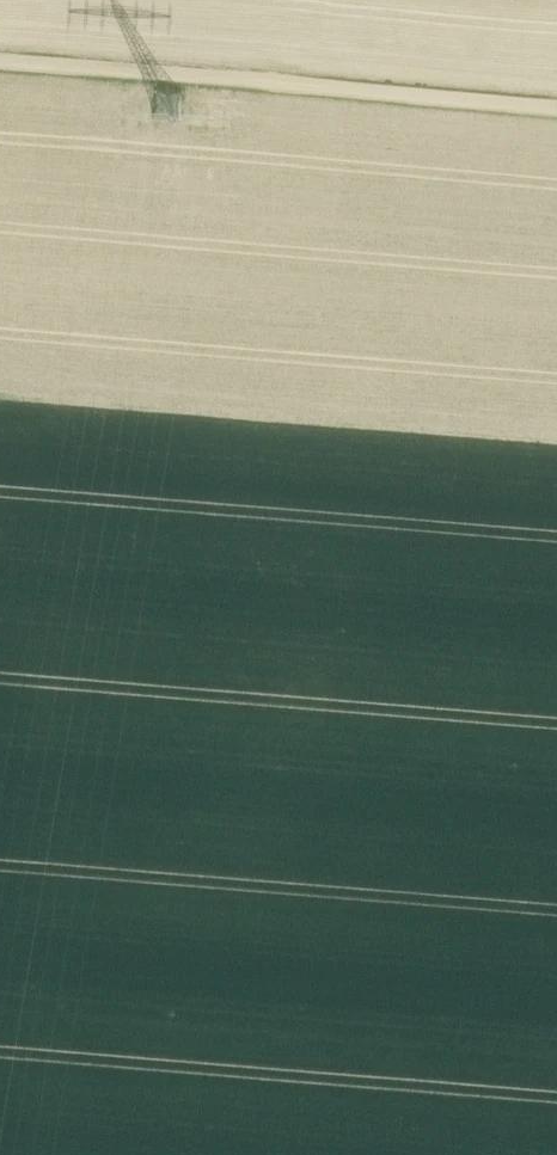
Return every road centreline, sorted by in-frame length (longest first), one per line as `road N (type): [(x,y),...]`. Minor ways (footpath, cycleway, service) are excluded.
road 1 (track): [(556,113),(0,60)]

